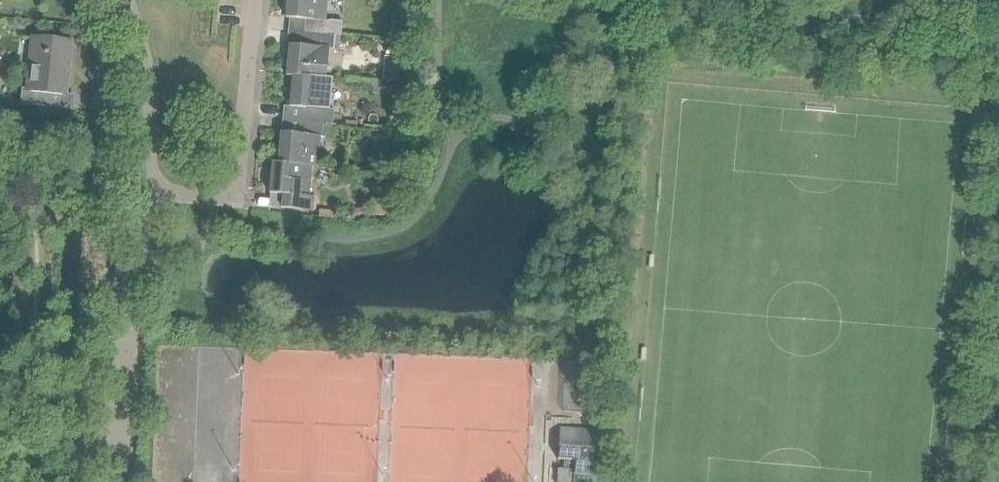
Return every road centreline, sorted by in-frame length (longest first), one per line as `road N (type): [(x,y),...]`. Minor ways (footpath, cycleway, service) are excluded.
road 1 (residential): [(107,481),(137,194)]
road 2 (residential): [(137,194),(207,198),(225,194),(237,179),(253,0)]
road 3 (residential): [(137,194),(145,80),(123,0)]

